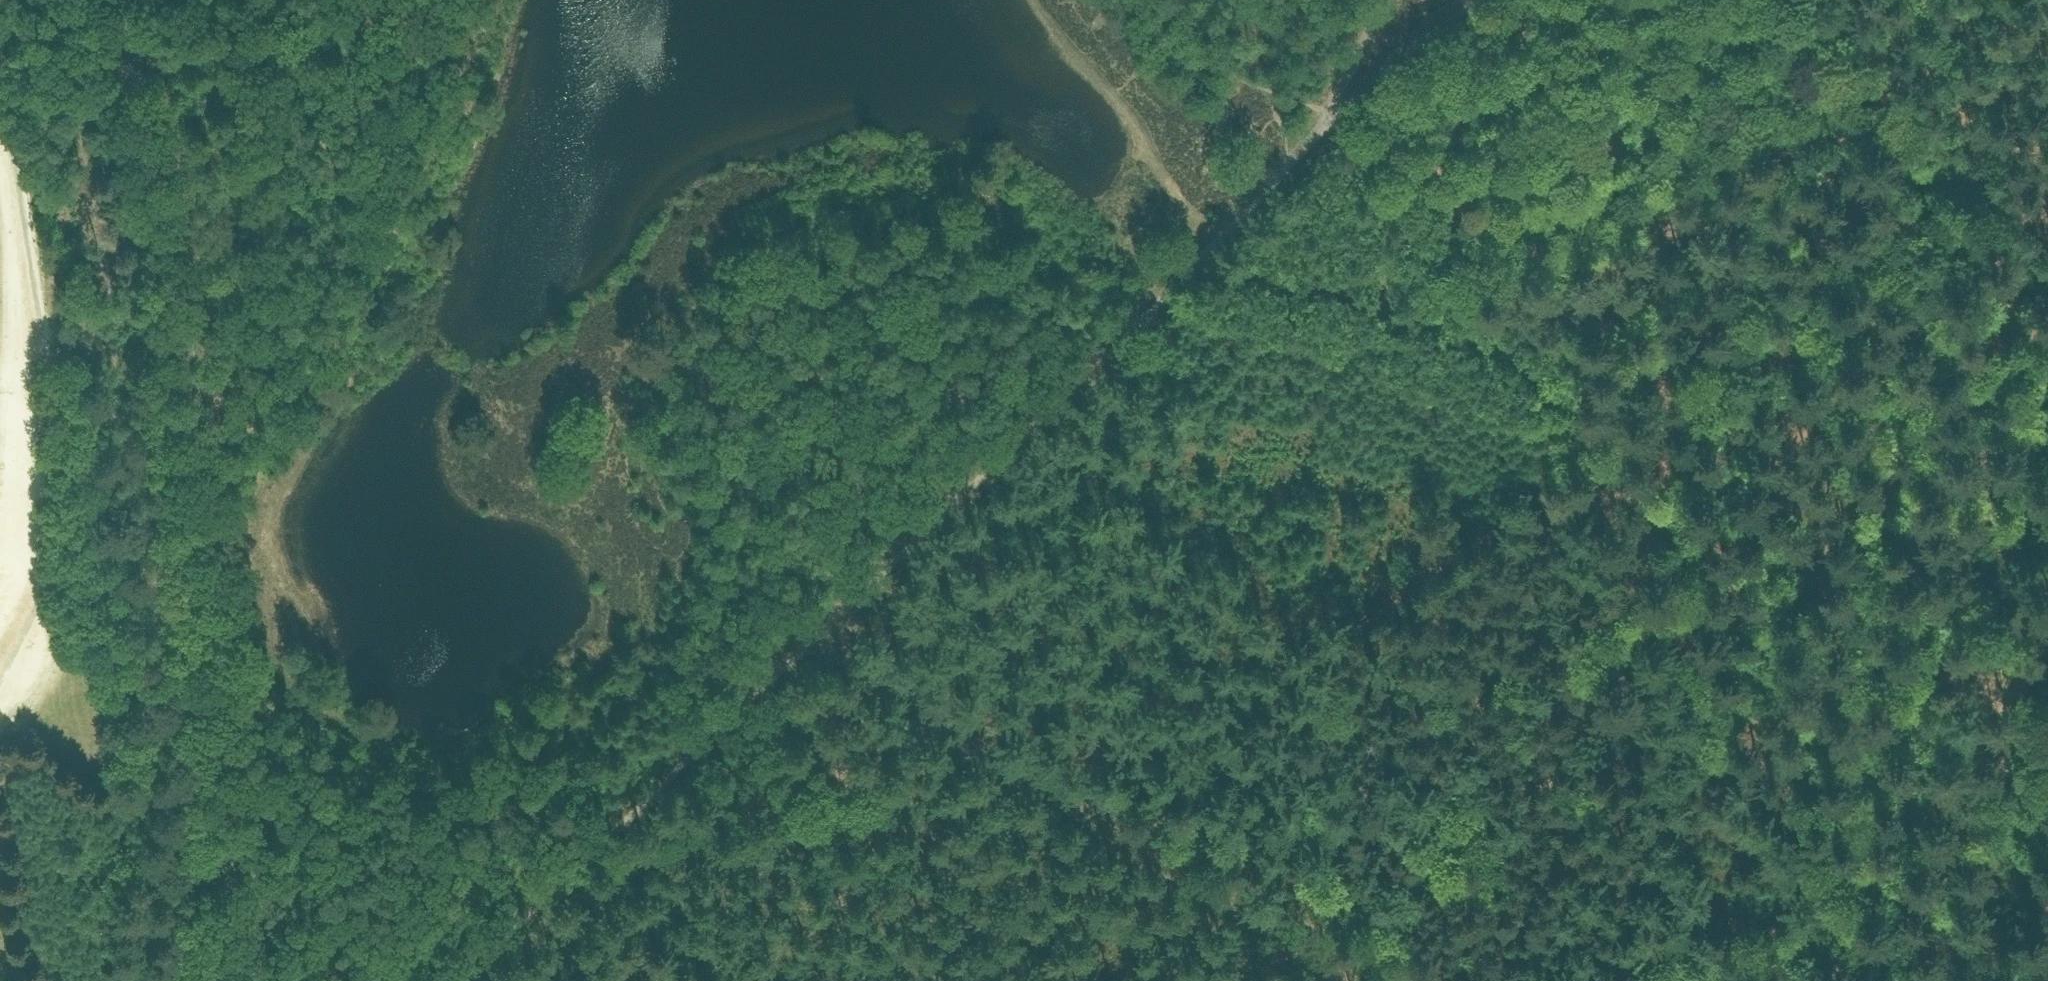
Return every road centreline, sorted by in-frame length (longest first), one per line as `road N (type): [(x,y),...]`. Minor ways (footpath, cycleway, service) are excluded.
road 1 (tertiary): [(233,980),(234,813),(208,497),(124,0)]
road 2 (track): [(2047,317),(1963,362),(1873,384),(1777,350),(1653,321),(1530,254),(1474,249),(1412,212),(1371,132),(1315,120)]
road 3 (track): [(1103,809),(1268,670),(1520,509),(1625,389),(1653,321)]
road 4 (track): [(838,622),(1232,223),(1315,120)]
road 5 (track): [(1405,980),(1103,809),(838,622)]
road 6 (track): [(471,980),(838,622)]
road 7 (track): [(1315,120),(1169,41),(1142,0)]
road 8 (track): [(1480,0),(1344,107),(1315,120)]
road 9 (track): [(1315,120),(1382,0)]

